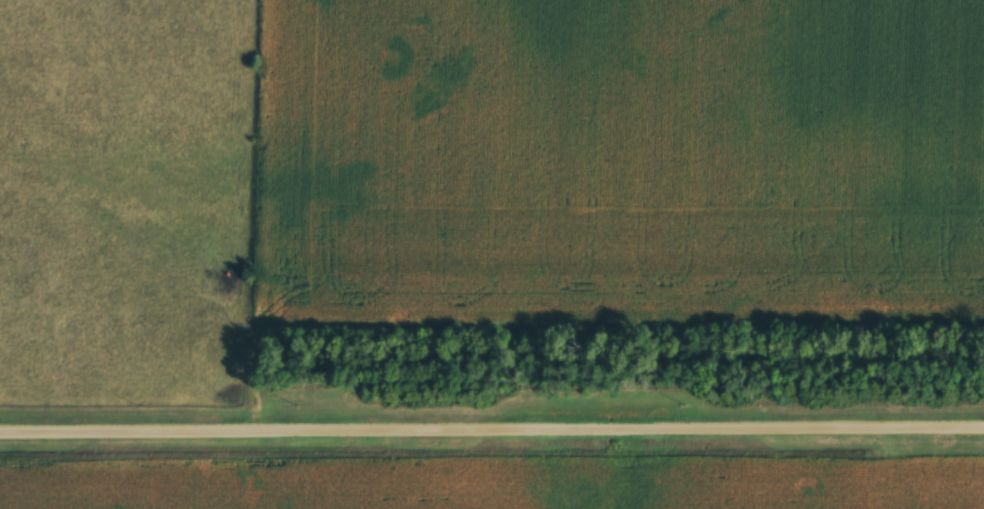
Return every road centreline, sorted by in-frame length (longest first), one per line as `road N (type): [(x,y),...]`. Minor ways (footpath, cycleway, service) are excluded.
road 1 (residential): [(0,428),(983,425)]
road 2 (residential): [(256,426),(272,0)]

